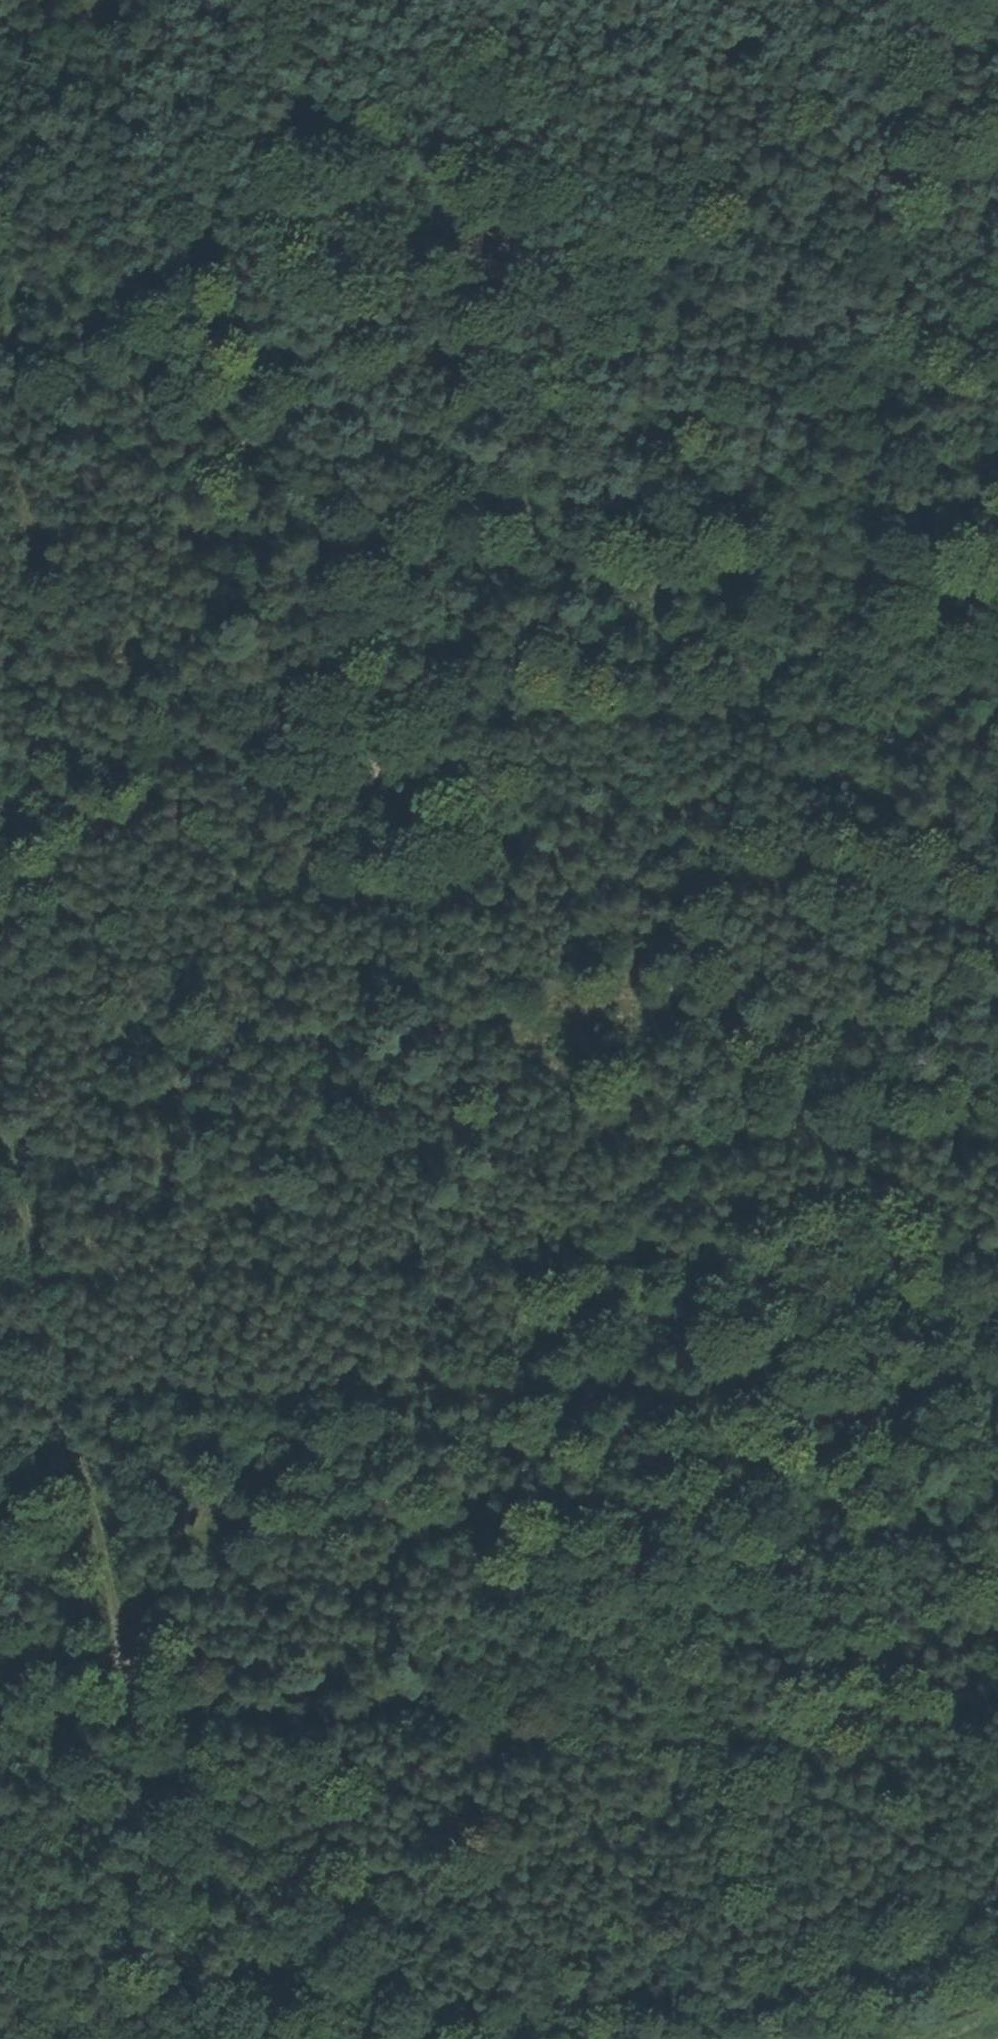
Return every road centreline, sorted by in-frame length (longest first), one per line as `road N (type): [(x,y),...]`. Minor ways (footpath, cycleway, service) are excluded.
road 1 (track): [(0,1126),(214,2038)]
road 2 (track): [(0,1699),(135,1704)]
road 3 (track): [(874,2038),(997,1997)]

